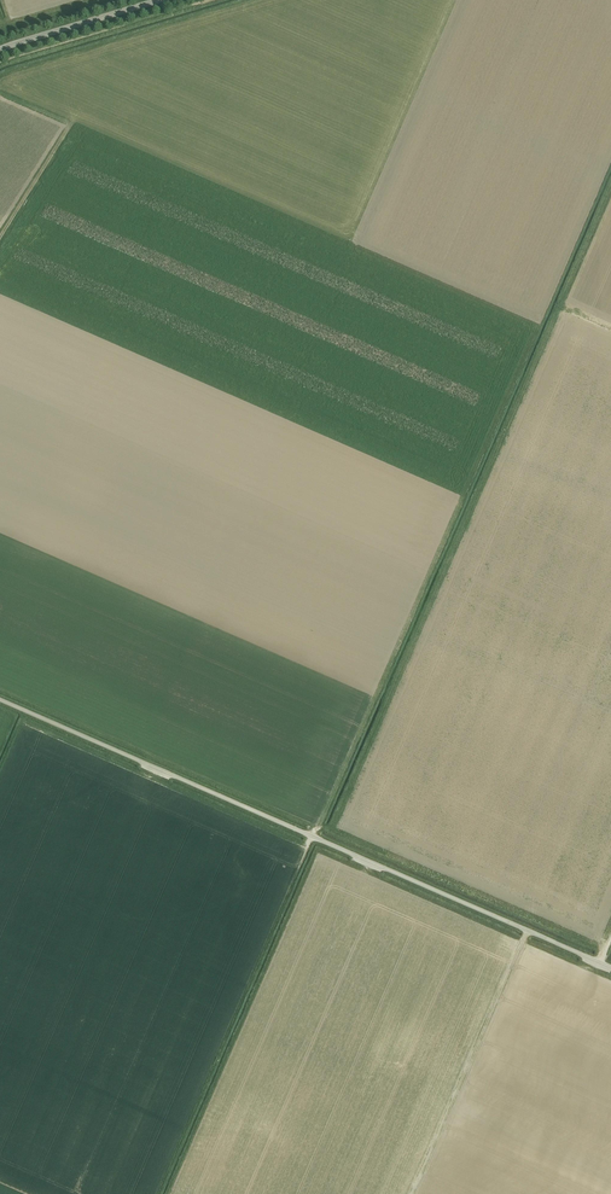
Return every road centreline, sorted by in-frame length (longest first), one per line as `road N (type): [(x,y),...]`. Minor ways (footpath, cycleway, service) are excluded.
road 1 (unclassified): [(610,969),(0,695)]
road 2 (unclassified): [(0,48),(154,0)]

